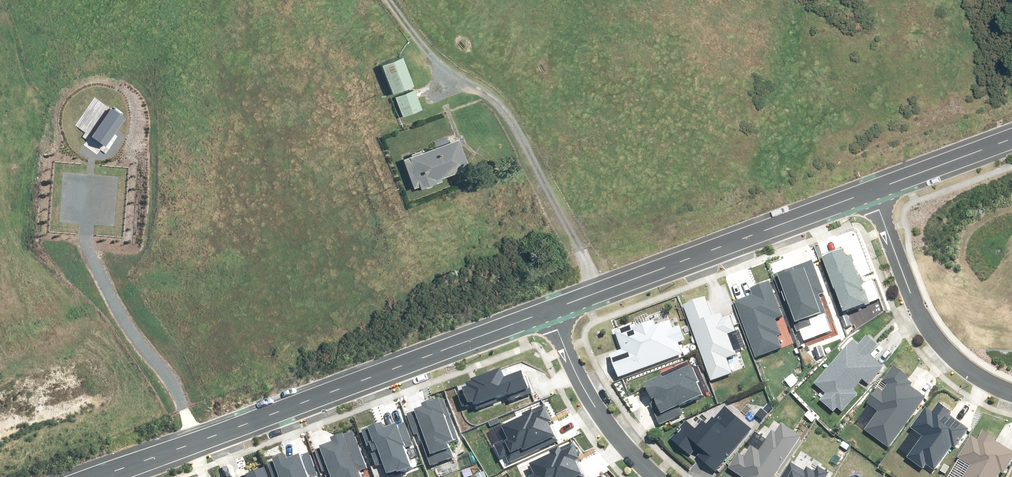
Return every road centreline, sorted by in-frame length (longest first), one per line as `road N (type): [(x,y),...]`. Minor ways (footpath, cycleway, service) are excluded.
road 1 (residential): [(103,476),(549,312)]
road 2 (track): [(387,0),(438,62),(508,121),(594,296)]
road 3 (residential): [(549,312),(870,192)]
road 4 (residential): [(870,192),(917,314),(935,339),(971,373),(1011,390)]
road 5 (residential): [(549,312),(604,432),(643,476)]
road 6 (residential): [(870,192),(1011,138)]

